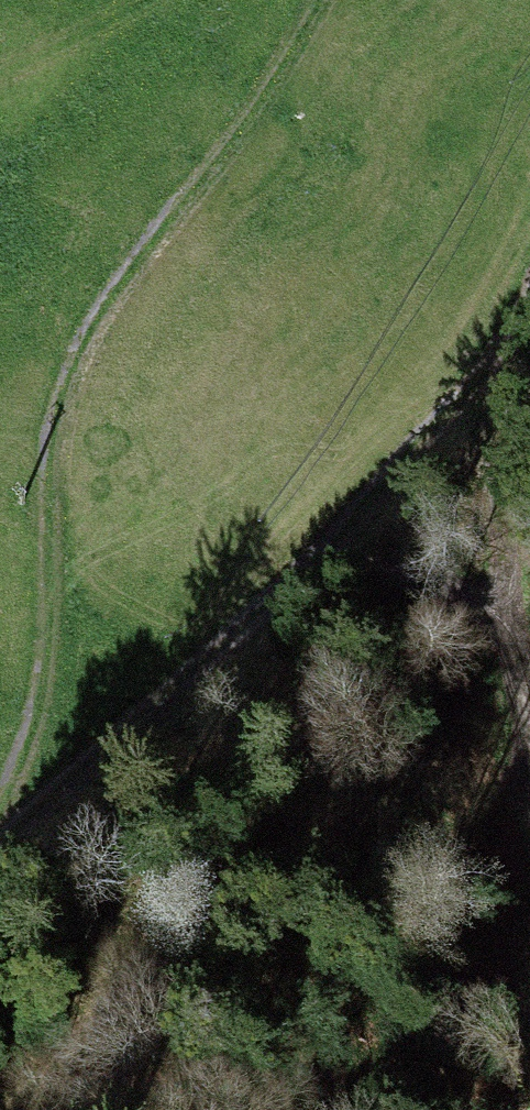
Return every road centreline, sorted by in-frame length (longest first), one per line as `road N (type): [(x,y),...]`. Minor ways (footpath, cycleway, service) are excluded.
road 1 (track): [(324,0),(239,139),(122,284),(78,363),(60,426),(39,688),(0,838)]
road 2 (track): [(0,857),(326,550),(489,366),(529,288)]
road 3 (track): [(489,366),(500,582),(529,768)]

